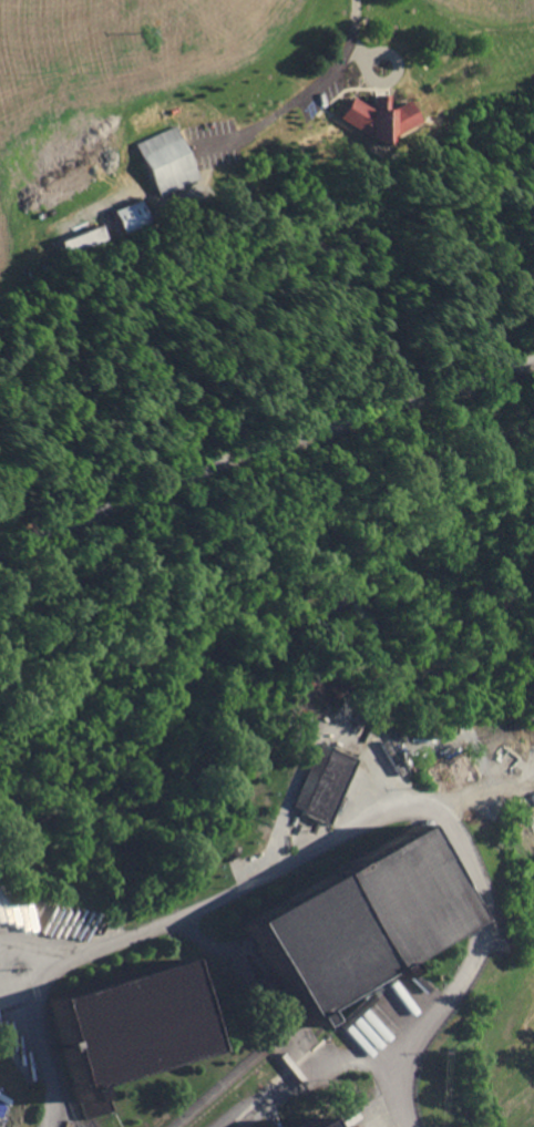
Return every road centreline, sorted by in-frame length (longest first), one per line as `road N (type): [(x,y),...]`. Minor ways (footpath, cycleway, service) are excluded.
road 1 (residential): [(533,366),(278,443),(0,553)]

